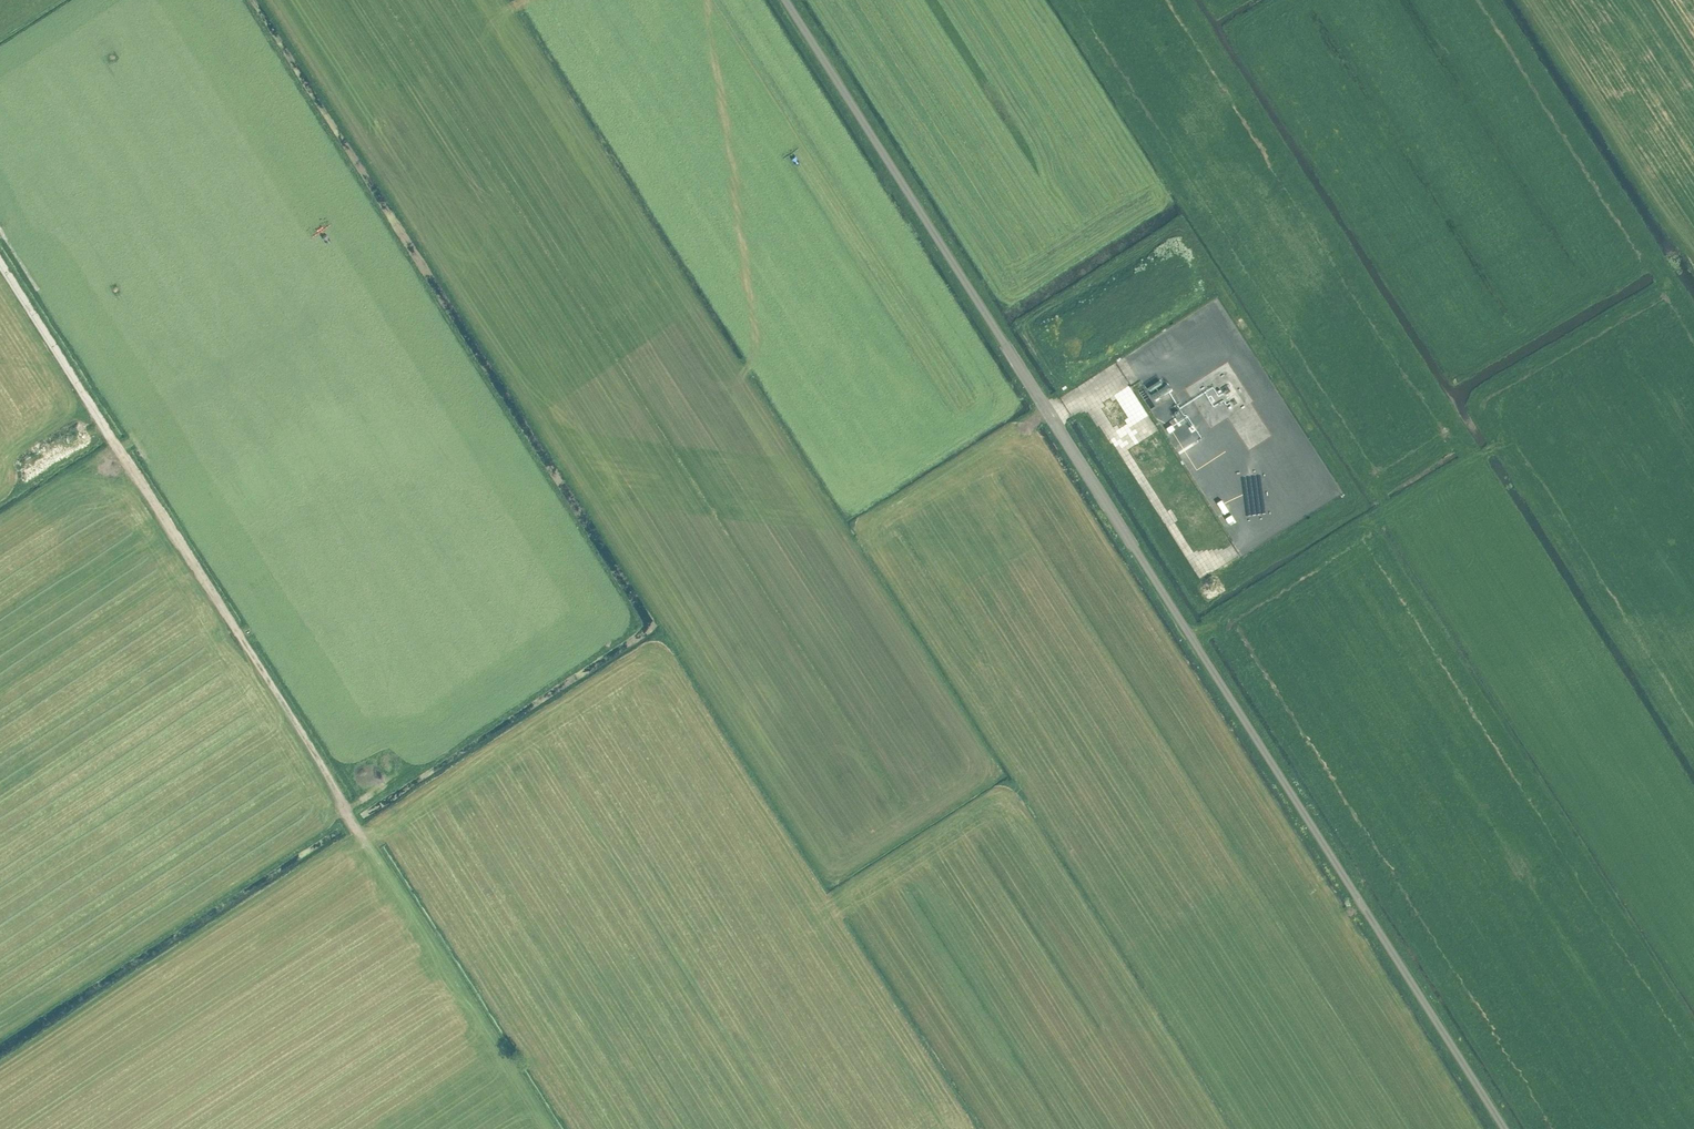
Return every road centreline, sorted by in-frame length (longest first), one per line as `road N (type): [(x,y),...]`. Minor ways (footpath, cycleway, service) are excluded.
road 1 (unclassified): [(1505,1128),(785,0)]

